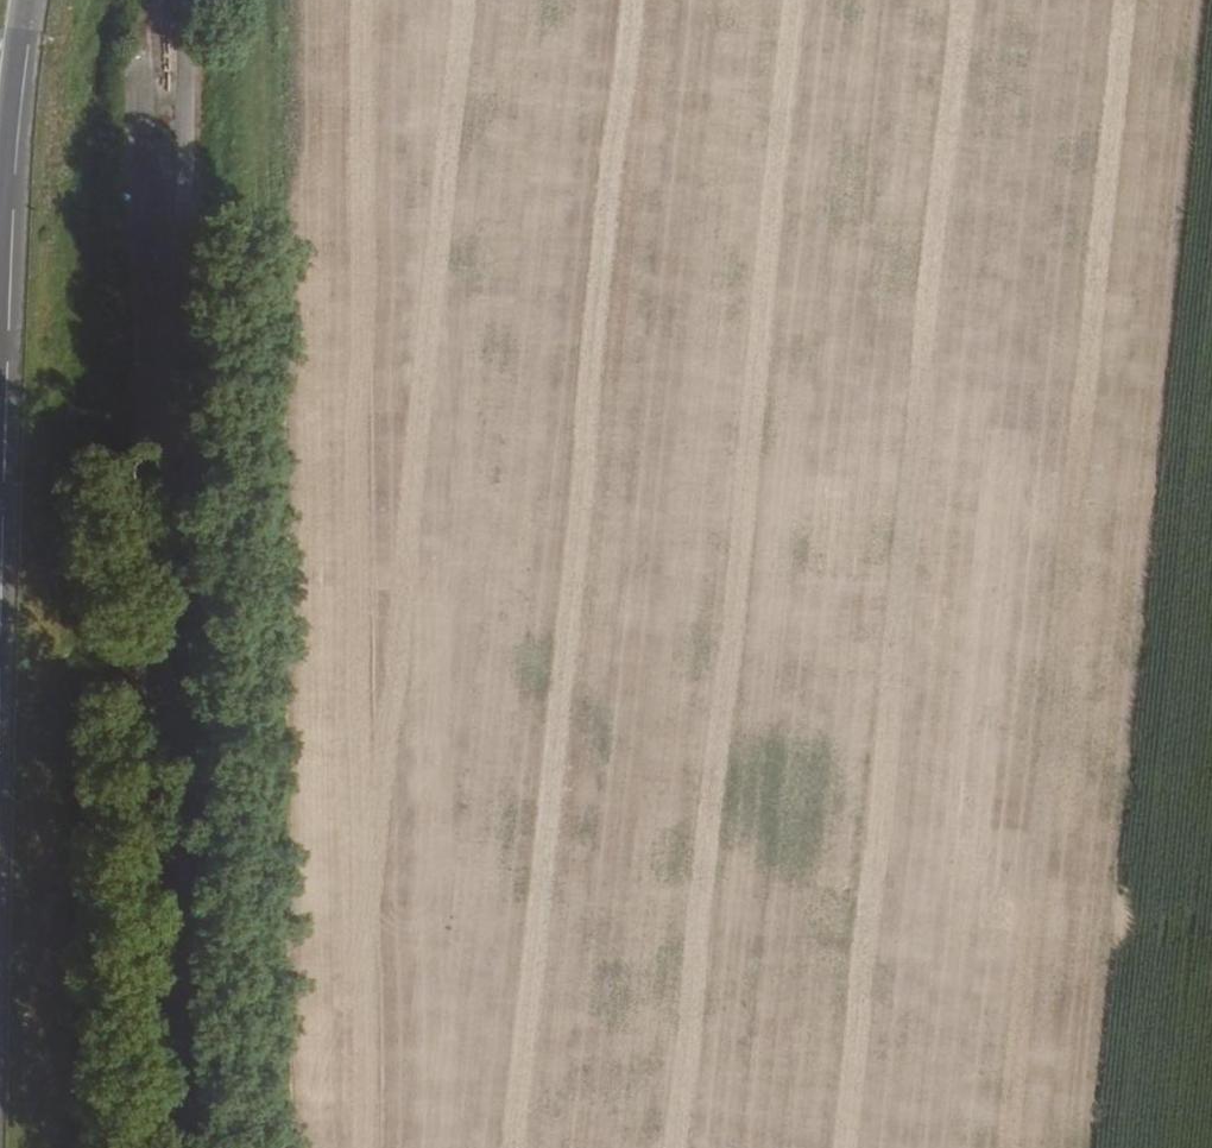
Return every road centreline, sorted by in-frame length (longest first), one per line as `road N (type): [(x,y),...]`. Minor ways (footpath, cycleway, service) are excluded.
road 1 (motorway): [(0,221),(24,0)]

